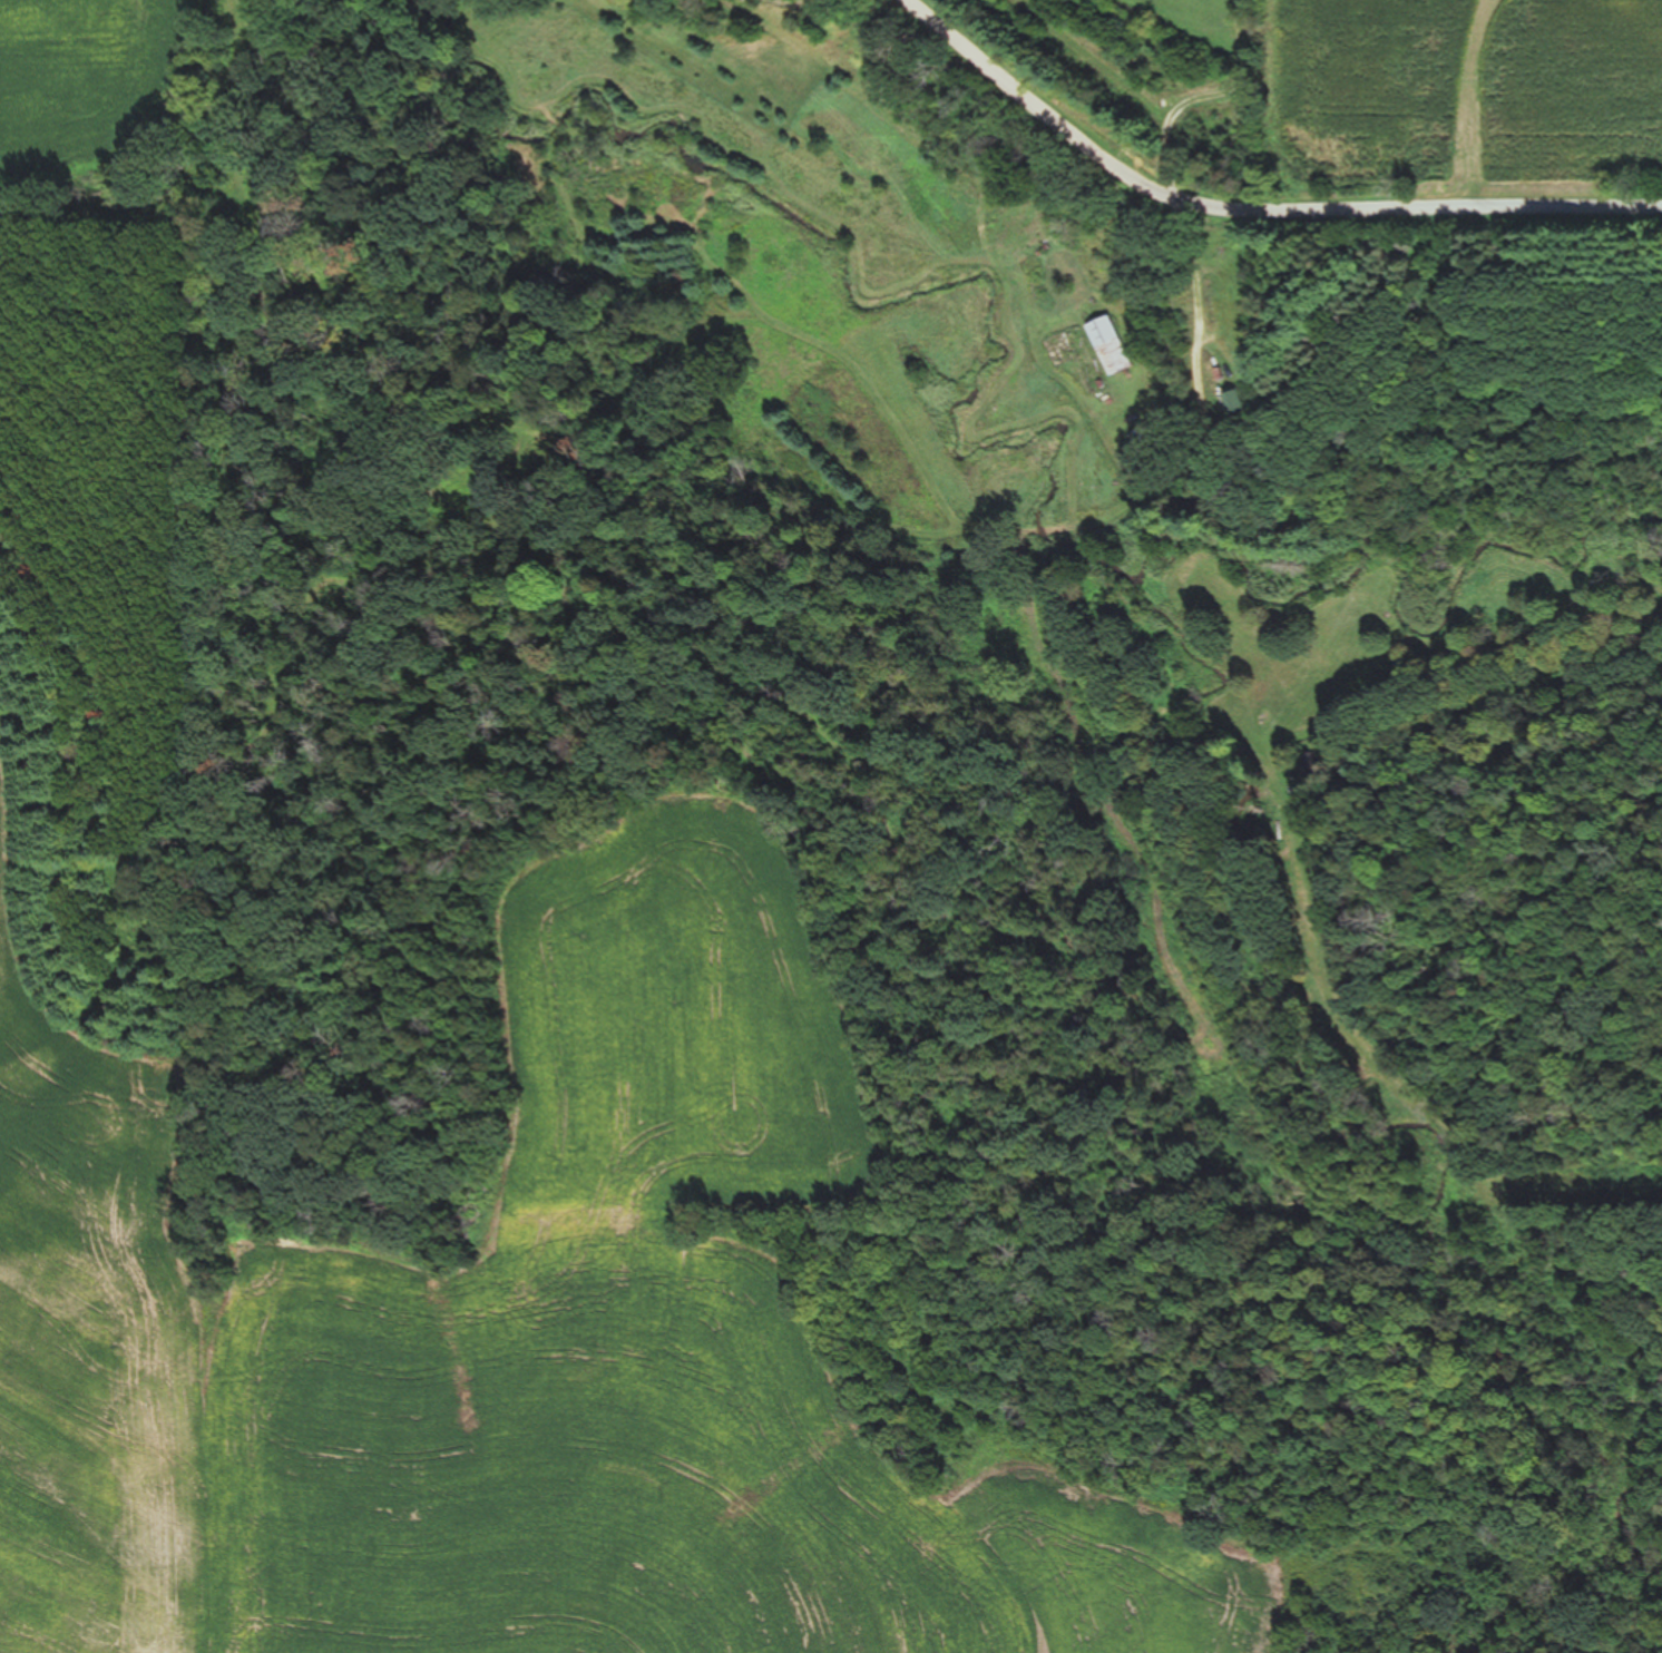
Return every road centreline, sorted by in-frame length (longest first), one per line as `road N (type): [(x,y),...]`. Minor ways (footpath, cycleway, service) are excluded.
road 1 (residential): [(1661,210),(1194,203),(1115,169),(904,0)]

